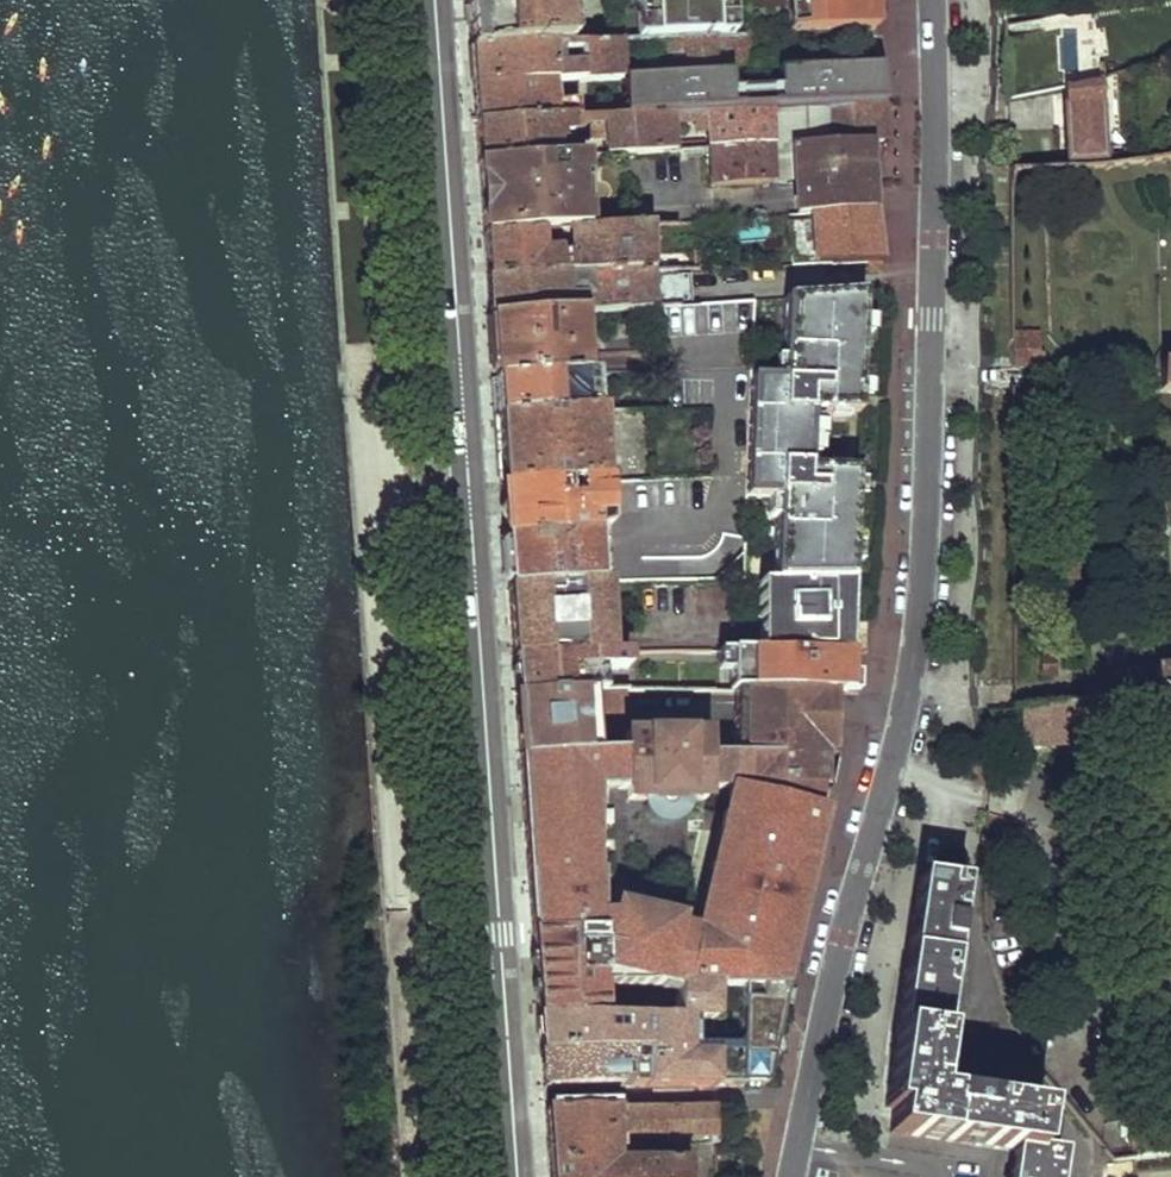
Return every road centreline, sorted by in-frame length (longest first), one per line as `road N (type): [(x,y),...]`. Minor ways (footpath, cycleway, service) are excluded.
road 1 (residential): [(931,0),(931,320),(913,656),(791,1176)]
road 2 (tertiary): [(432,0),(515,1176)]

